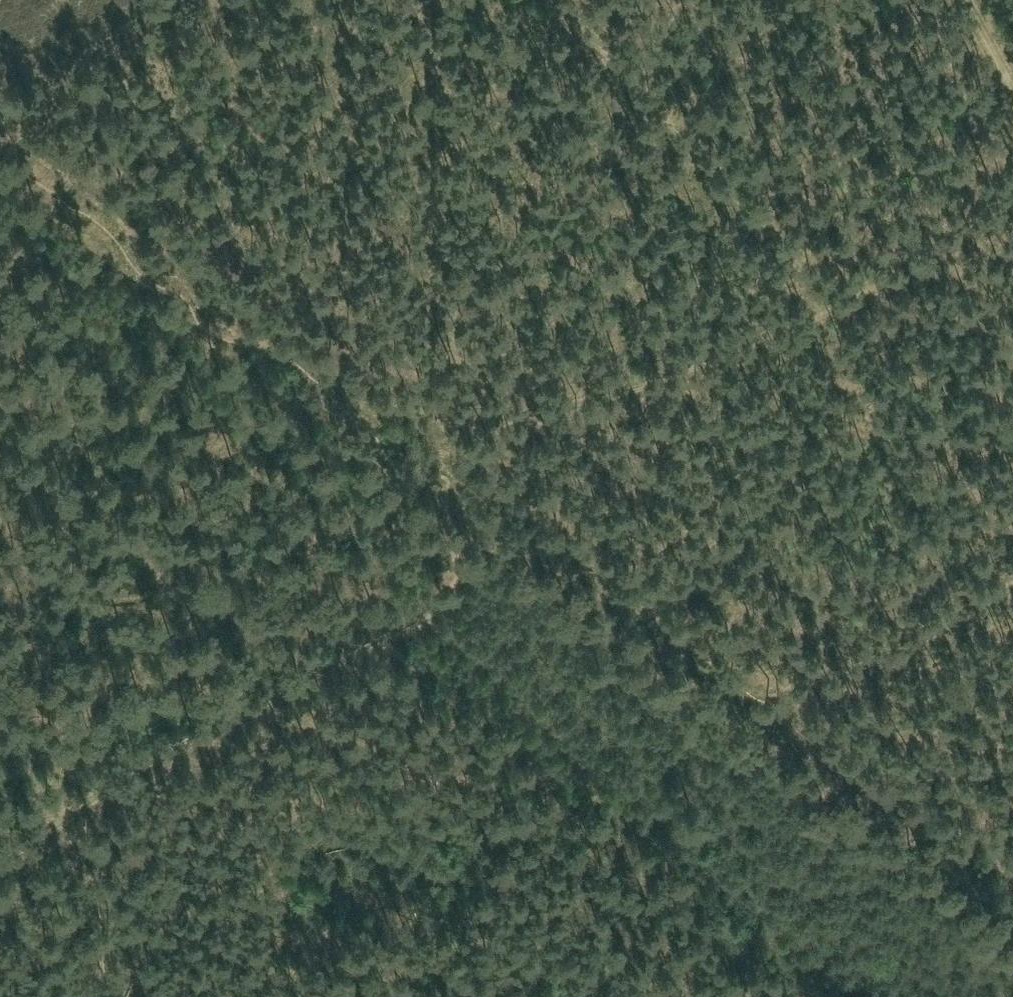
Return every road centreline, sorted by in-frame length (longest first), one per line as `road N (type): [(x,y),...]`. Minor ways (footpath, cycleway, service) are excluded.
road 1 (track): [(471,565),(64,812),(0,744)]
road 2 (track): [(91,996),(64,812),(0,851)]

